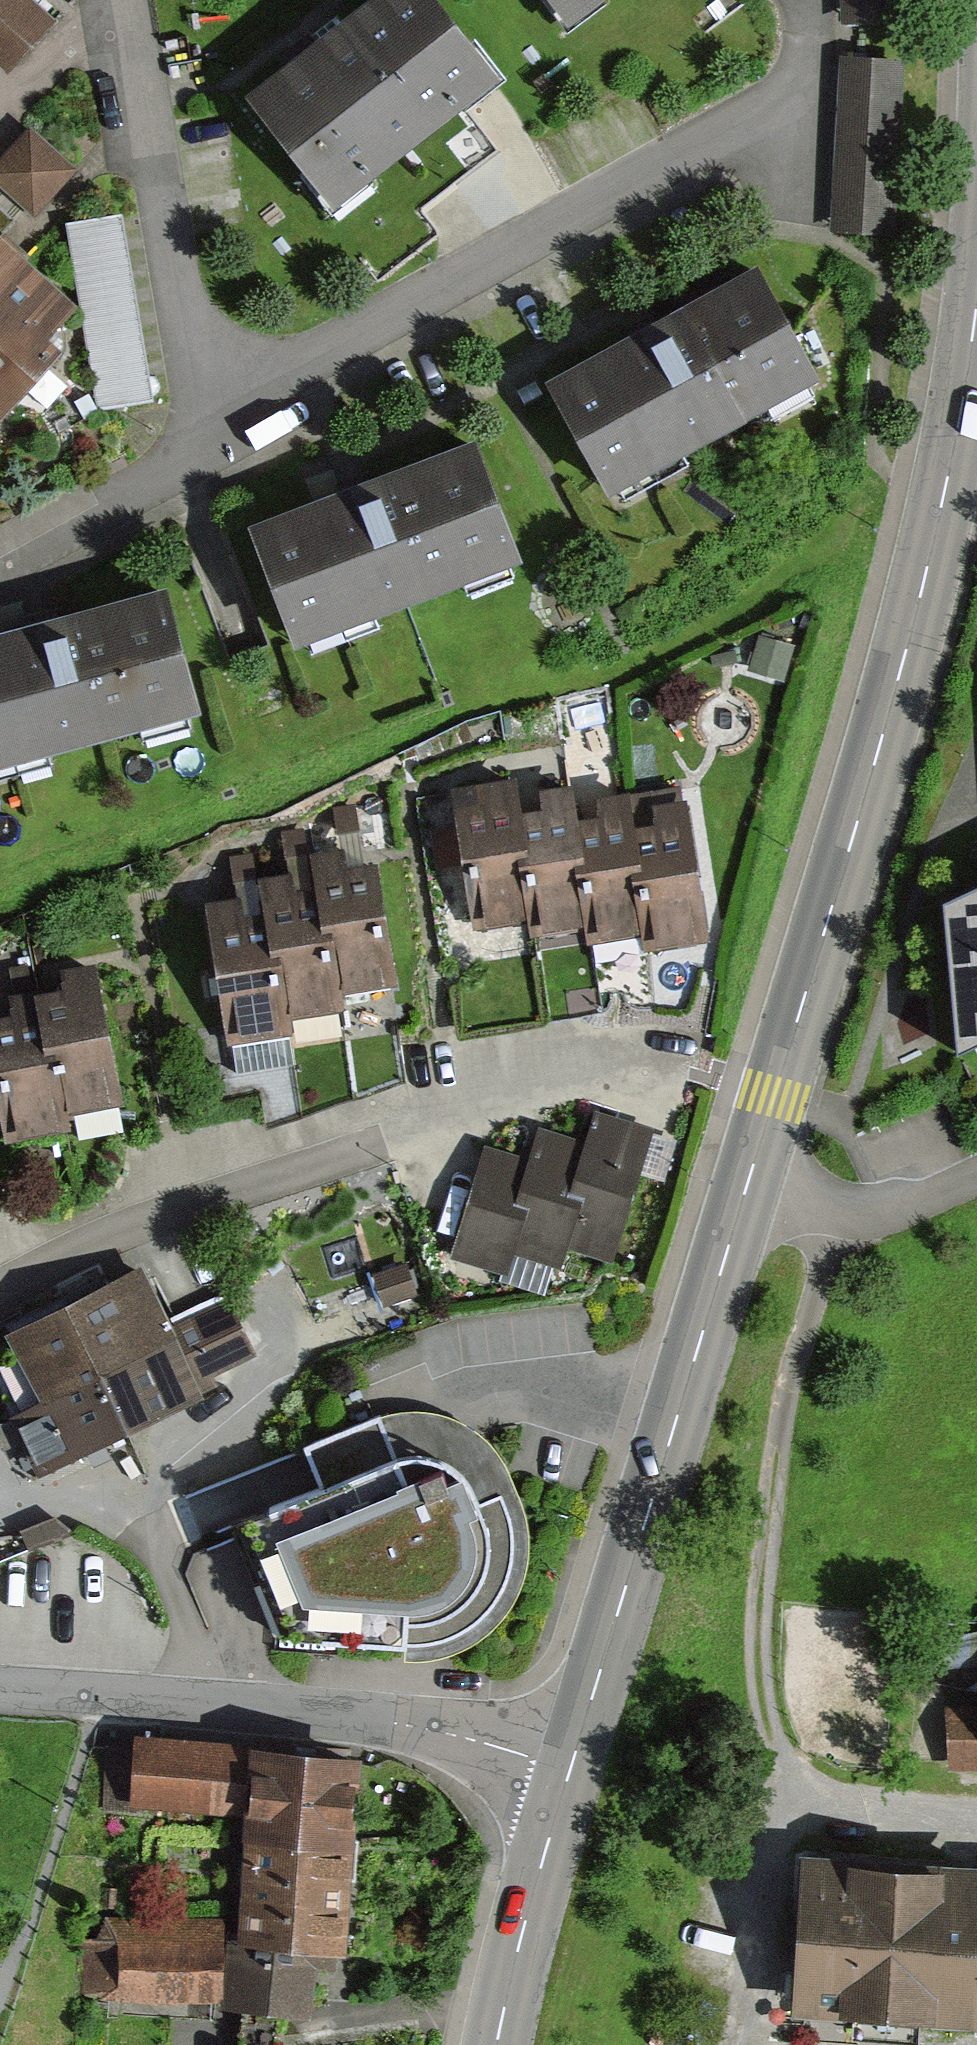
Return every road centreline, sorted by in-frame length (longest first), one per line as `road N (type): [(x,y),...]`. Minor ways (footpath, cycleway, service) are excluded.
road 1 (secondary): [(976,280),(941,485),(881,732),(745,1188)]
road 2 (residential): [(229,404),(789,91),(803,72),(805,0)]
road 3 (residential): [(0,1288),(123,1231),(523,1091),(622,1069),(679,1075)]
road 4 (secondary): [(745,1188),(572,1769)]
road 5 (residential): [(0,1692),(356,1716),(572,1769)]
road 6 (residential): [(127,0),(181,293),(229,404)]
road 7 (secondary): [(572,1769),(496,2044)]
road 8 (residential): [(229,404),(165,473),(0,556)]
road 9 (residential): [(745,1188),(859,1213),(897,1210),(976,1176)]

